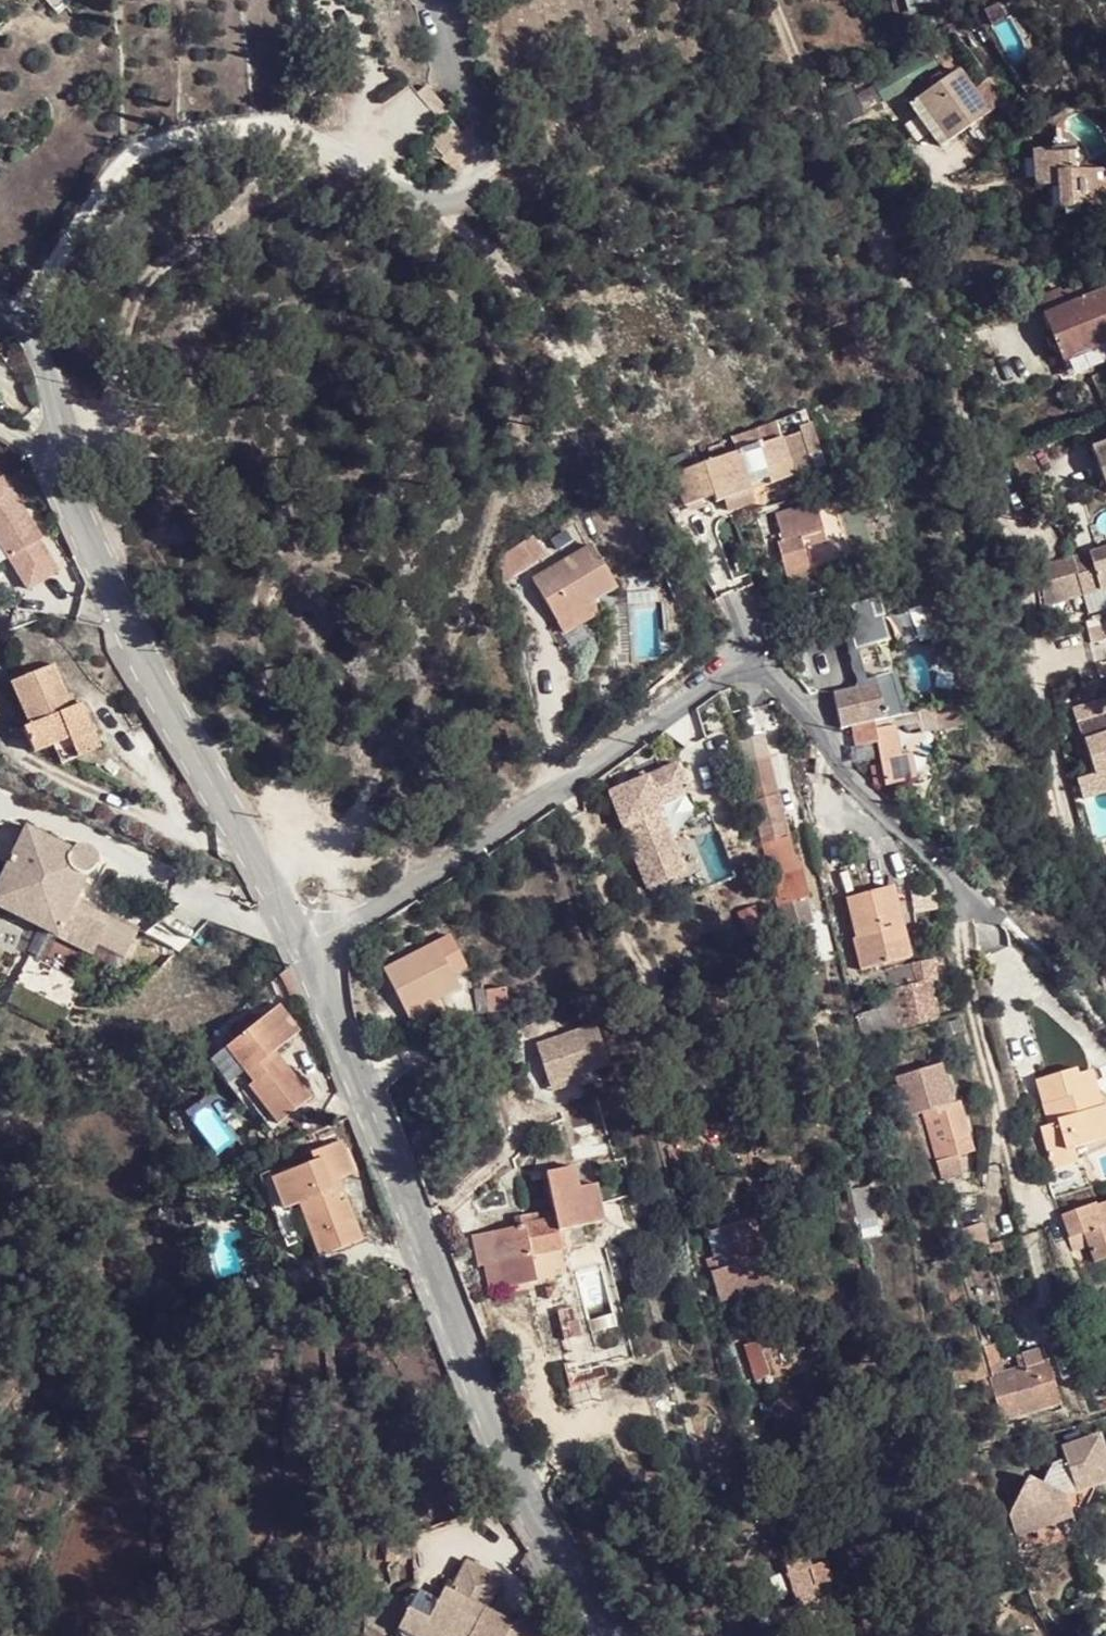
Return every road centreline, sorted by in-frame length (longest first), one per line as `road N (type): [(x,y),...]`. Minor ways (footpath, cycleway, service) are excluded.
road 1 (residential): [(308,951),(563,791),(746,648),(969,897)]
road 2 (residential): [(616,1635),(515,1476),(308,951)]
road 3 (track): [(331,858),(449,648),(506,473),(515,404),(495,353),(425,250),(422,198)]
road 4 (residential): [(1105,891),(1067,817),(1023,569),(947,355),(880,250)]
road 5 (residential): [(308,951),(154,680),(54,466)]
road 6 (track): [(286,130),(237,212),(137,285),(122,323),(119,392),(104,419),(54,466)]
road 7 (residential): [(54,466),(51,403),(17,318),(0,296)]

